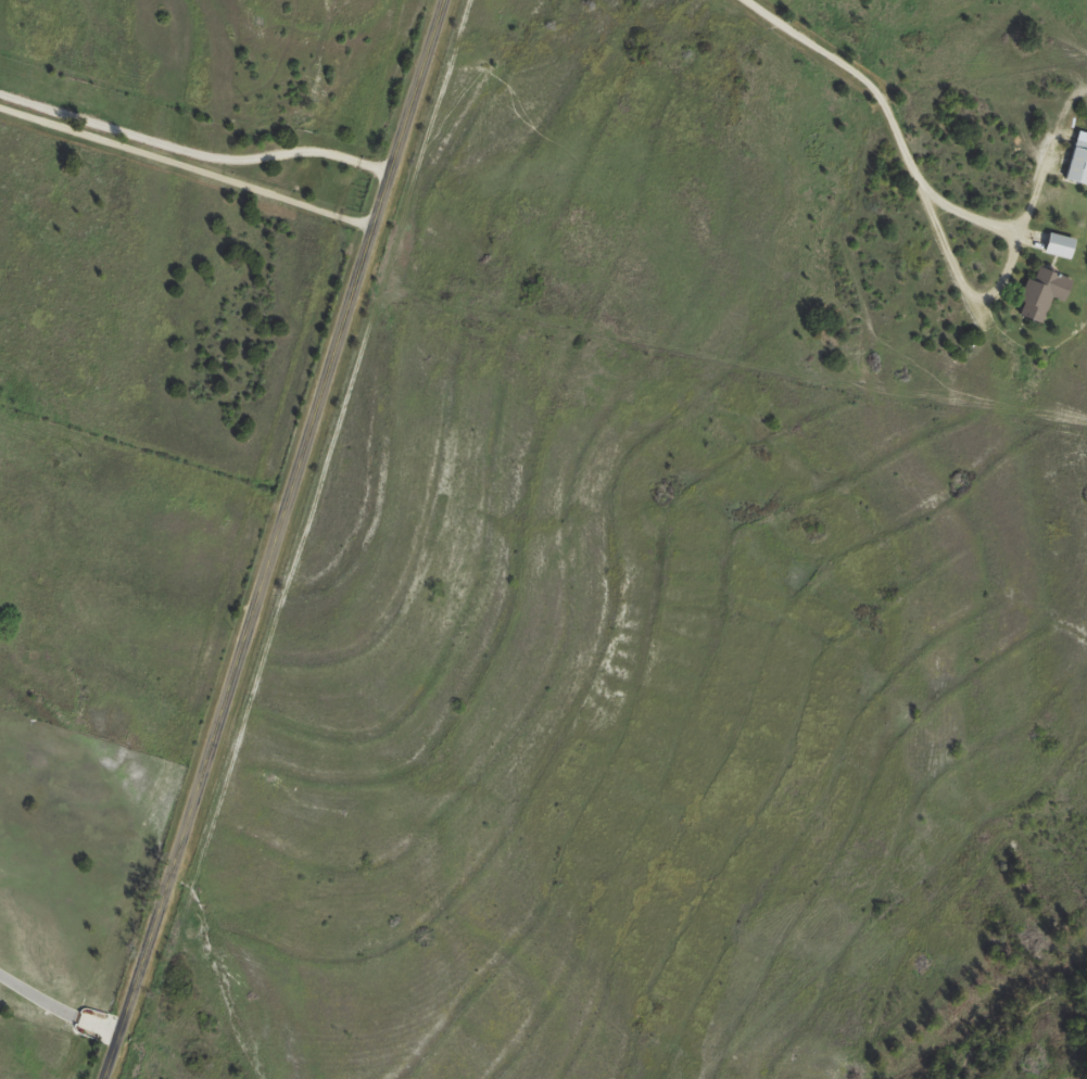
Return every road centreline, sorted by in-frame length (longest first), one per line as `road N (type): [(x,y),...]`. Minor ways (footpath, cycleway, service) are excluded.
road 1 (residential): [(101,1078),(442,0)]

